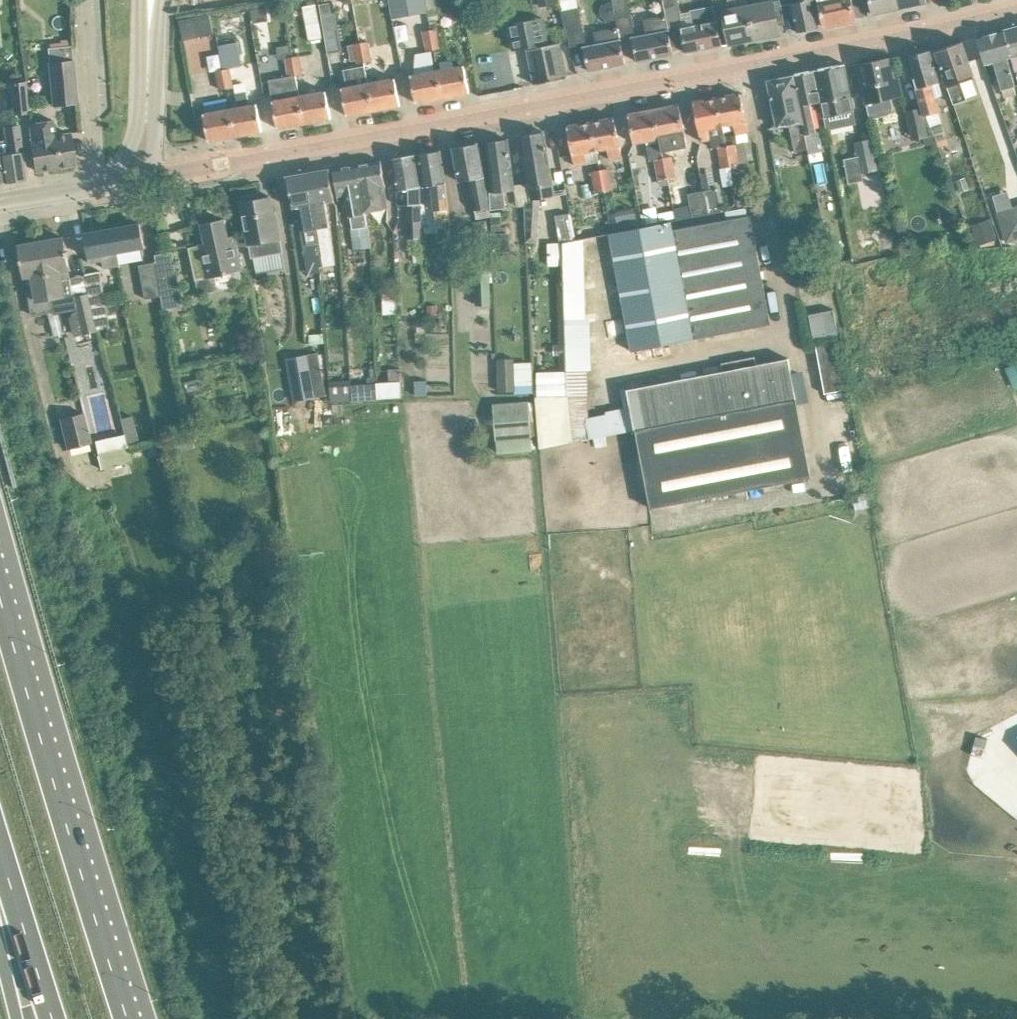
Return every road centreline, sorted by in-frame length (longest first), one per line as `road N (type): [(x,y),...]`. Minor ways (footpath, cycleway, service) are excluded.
road 1 (residential): [(118,182),(1016,8)]
road 2 (trunk): [(62,816),(0,594)]
road 3 (trunk): [(140,1018),(62,816)]
road 4 (trunk): [(123,1018),(62,816)]
road 5 (residential): [(1016,529),(971,390),(1016,377)]
road 6 (trunk): [(0,852),(53,1018)]
road 7 (tertiary): [(118,182),(145,145),(150,23)]
road 8 (tertiary): [(0,202),(118,182)]

